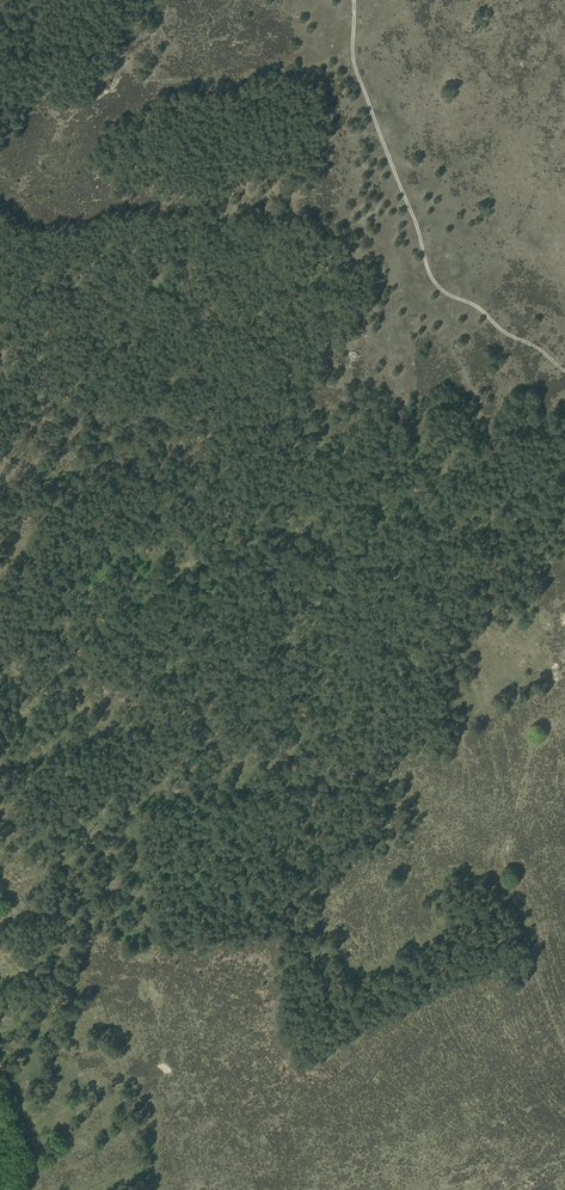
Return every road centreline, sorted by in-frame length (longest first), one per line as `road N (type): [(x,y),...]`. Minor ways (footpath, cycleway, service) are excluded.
road 1 (track): [(355,0),(354,66),(434,284),(564,370)]
road 2 (track): [(0,1067),(29,1157),(25,1189)]

